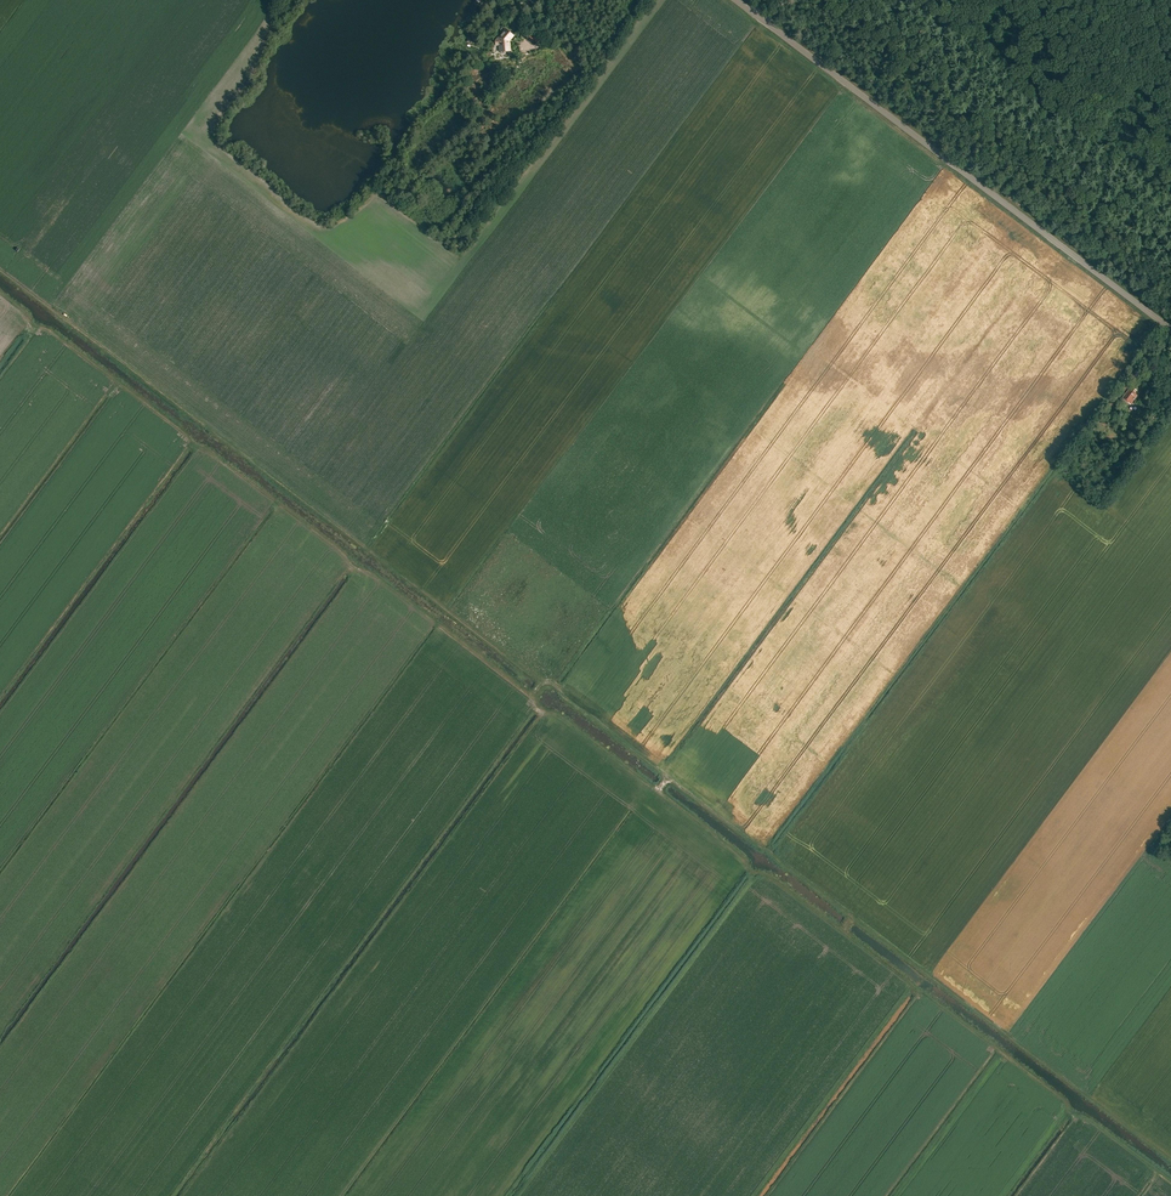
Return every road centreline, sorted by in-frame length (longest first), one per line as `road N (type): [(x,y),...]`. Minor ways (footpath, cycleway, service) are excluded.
road 1 (unclassified): [(1170,329),(736,0)]
road 2 (track): [(1170,183),(934,0)]
road 3 (track): [(899,0),(820,17),(753,13),(773,0)]

